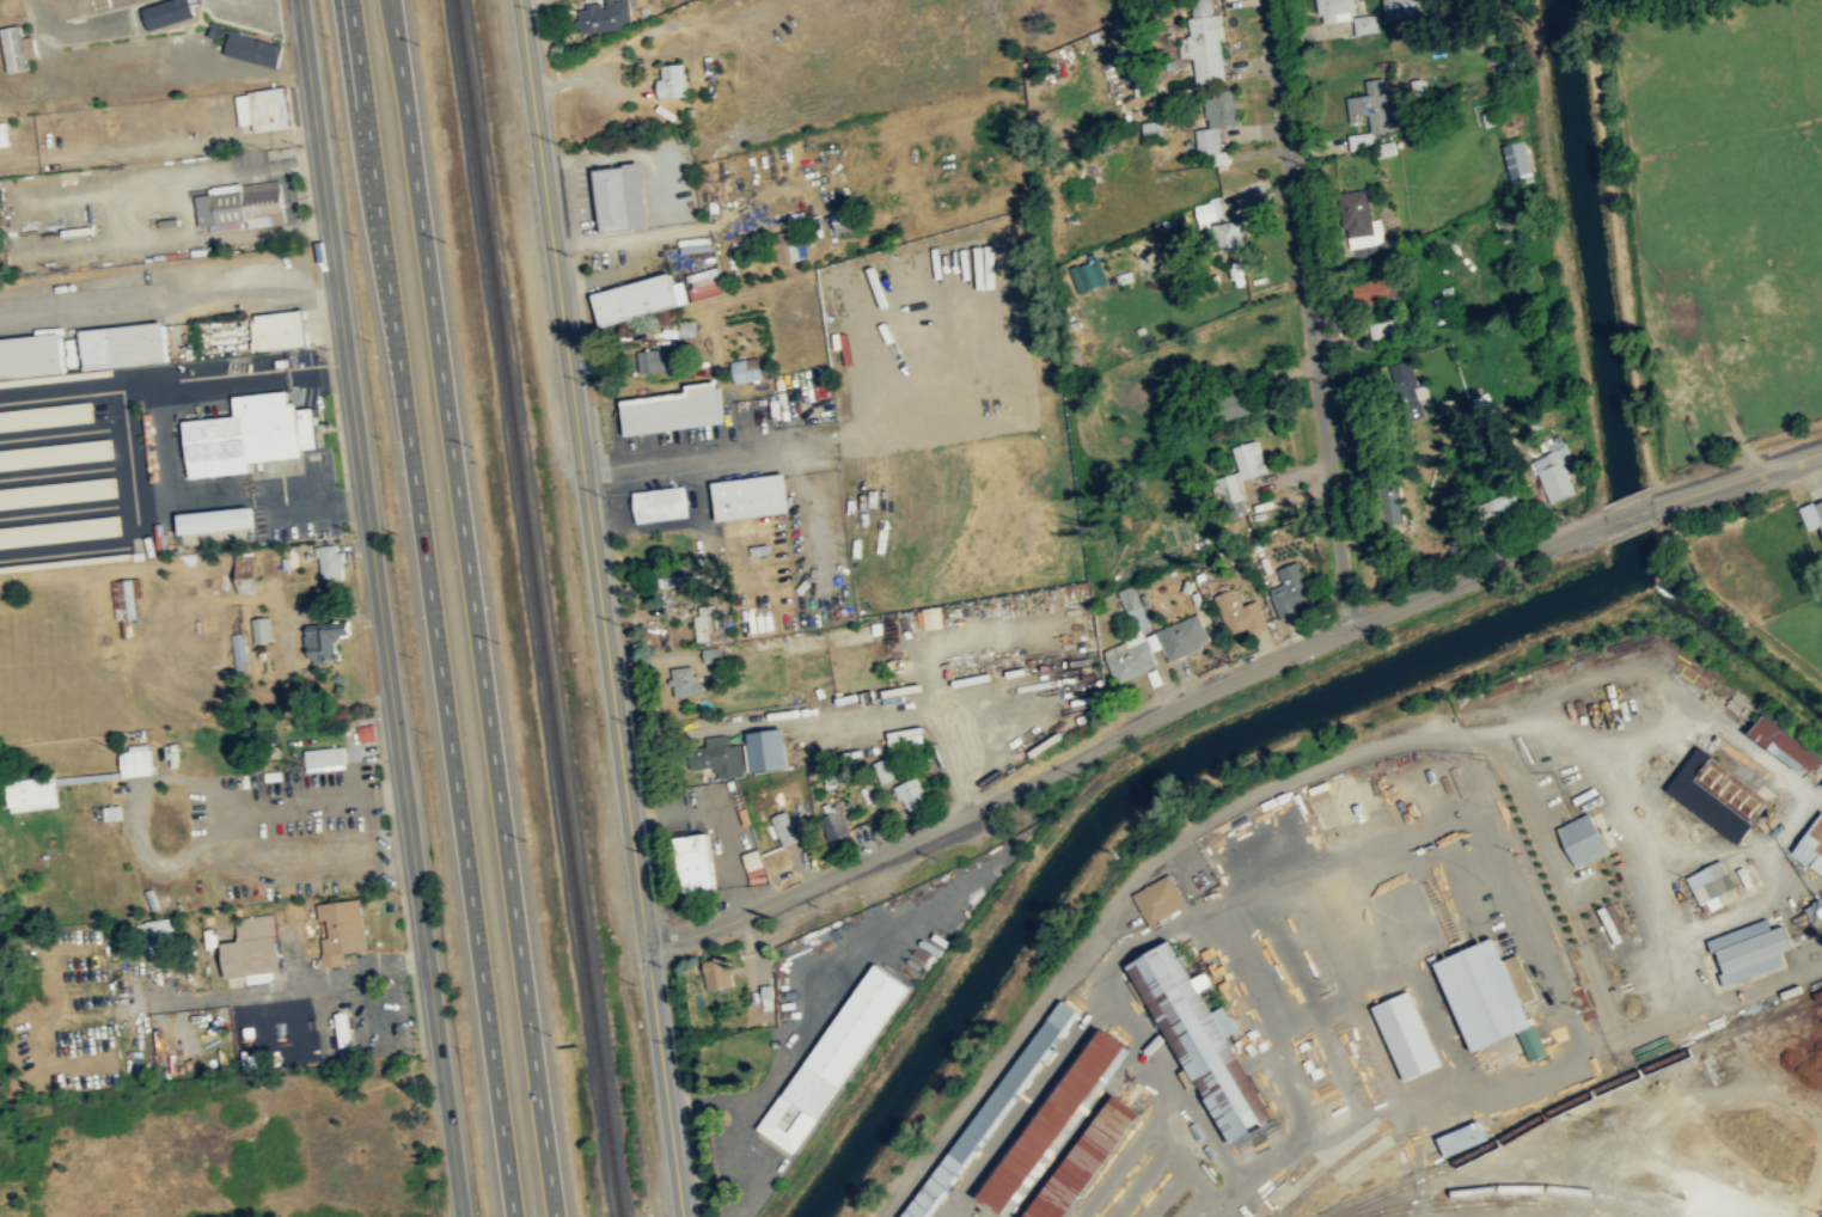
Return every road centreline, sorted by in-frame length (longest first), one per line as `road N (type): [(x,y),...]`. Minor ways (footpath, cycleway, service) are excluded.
road 1 (tertiary): [(299,0),(463,1216)]
road 2 (tertiary): [(520,0),(683,1216)]
road 3 (primary): [(555,1216),(392,0)]
road 4 (primary): [(352,0),(514,1216)]
road 5 (residential): [(647,949),(919,836),(1237,678),(1604,524)]
road 6 (residential): [(1273,0),(1352,629)]
road 7 (residential): [(1651,507),(1821,451)]

